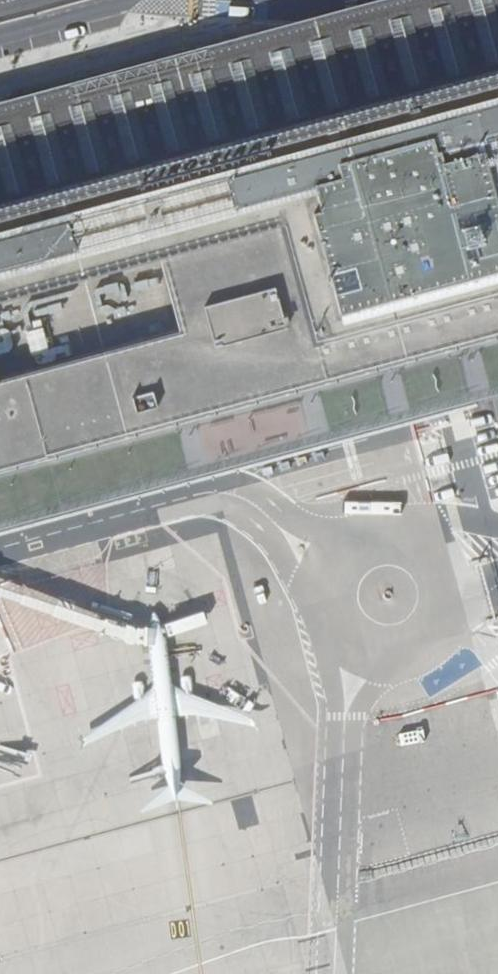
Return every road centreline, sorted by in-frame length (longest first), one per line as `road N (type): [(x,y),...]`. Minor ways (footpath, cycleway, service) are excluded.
road 1 (trunk): [(437,973),(175,0)]
road 2 (unclassified): [(497,816),(284,0)]
road 3 (unclassified): [(71,0),(103,100),(132,140),(297,629)]
road 4 (trunk): [(131,0),(297,629)]
road 5 (trunk): [(297,629),(393,973)]
road 6 (unclassified): [(0,37),(130,0)]

